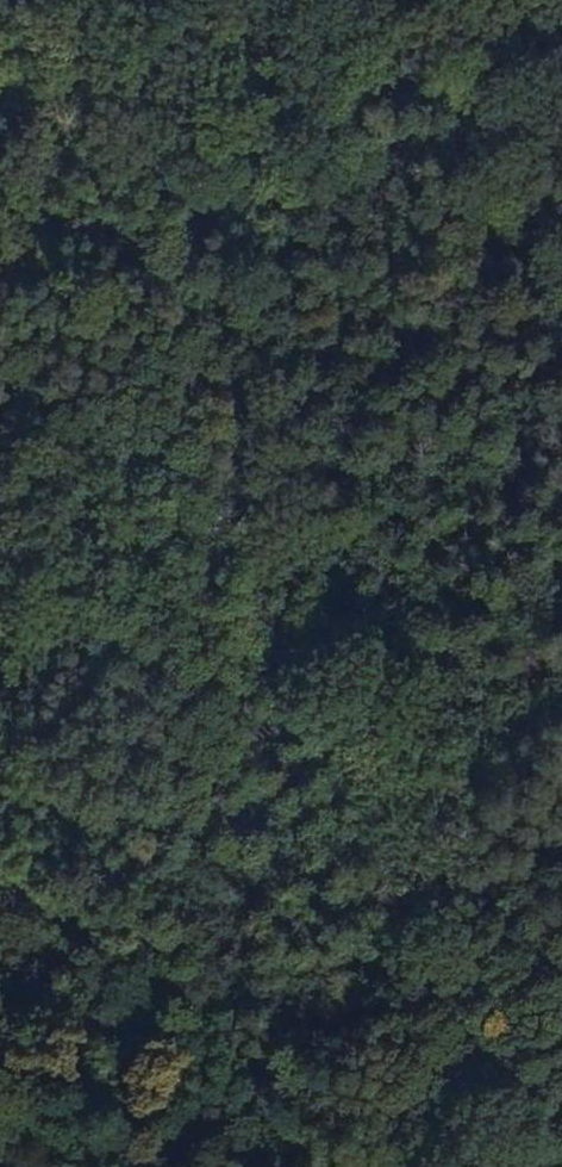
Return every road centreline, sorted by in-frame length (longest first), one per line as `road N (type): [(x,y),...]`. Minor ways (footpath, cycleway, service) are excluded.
road 1 (track): [(92,70),(153,162),(158,352),(235,555),(320,721),(409,959)]
road 2 (track): [(504,0),(432,37),(345,64),(253,77),(175,66),(92,70),(50,0)]
road 3 (track): [(561,545),(555,551),(544,746),(409,959)]
road 4 (track): [(409,959),(507,1166)]

